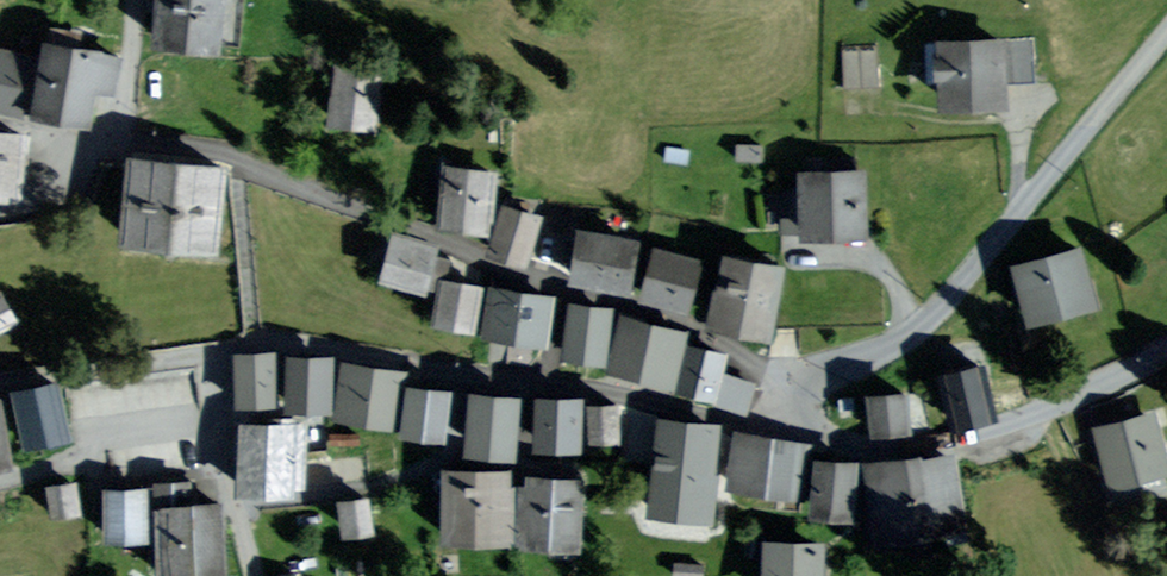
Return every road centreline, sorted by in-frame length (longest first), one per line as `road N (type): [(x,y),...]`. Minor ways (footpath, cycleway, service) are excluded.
road 1 (residential): [(793,403),(750,358),(658,307),(564,287),(205,150),(99,136)]
road 2 (residential): [(1166,31),(932,310),(793,403)]
road 3 (residential): [(1166,355),(1065,405),(954,442),(821,438),(793,403)]
road 4 (residential): [(793,403),(770,419),(734,425),(589,385),(464,372)]
road 5 (residential): [(464,372),(452,456),(374,487),(236,502)]
road 6 (residential): [(464,372),(312,343),(254,339),(222,347)]
road 7 (residential): [(216,418),(109,436),(0,486)]
road 8 (residential): [(0,384),(222,347)]
road 9 (residential): [(134,0),(127,97),(99,136)]
road 10 (residential): [(99,136),(60,191),(0,214)]

